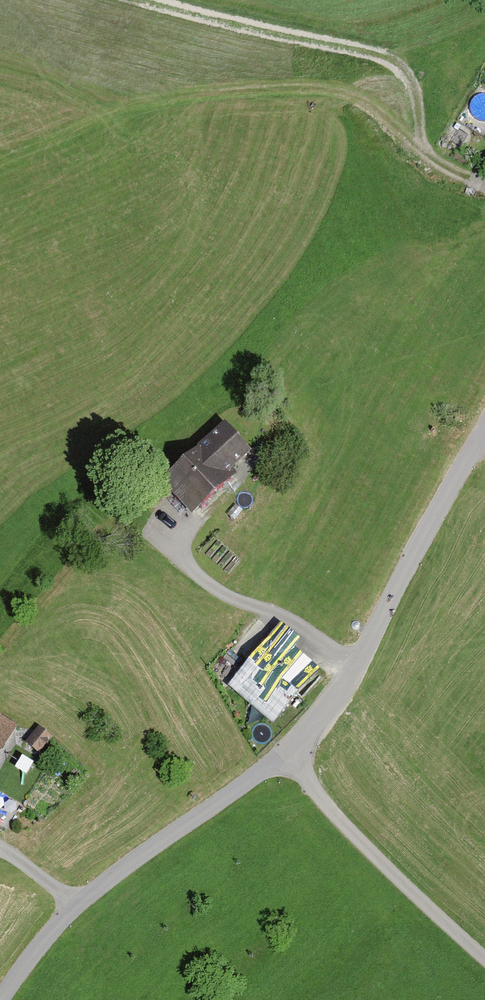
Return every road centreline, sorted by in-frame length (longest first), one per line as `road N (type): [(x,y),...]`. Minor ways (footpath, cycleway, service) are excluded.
road 1 (residential): [(292,756),(67,921),(3,999)]
road 2 (residential): [(484,433),(358,664),(292,756)]
road 3 (track): [(475,183),(363,98),(145,102)]
road 4 (track): [(419,141),(405,66),(167,0)]
road 5 (residential): [(484,959),(328,808),(292,756)]

